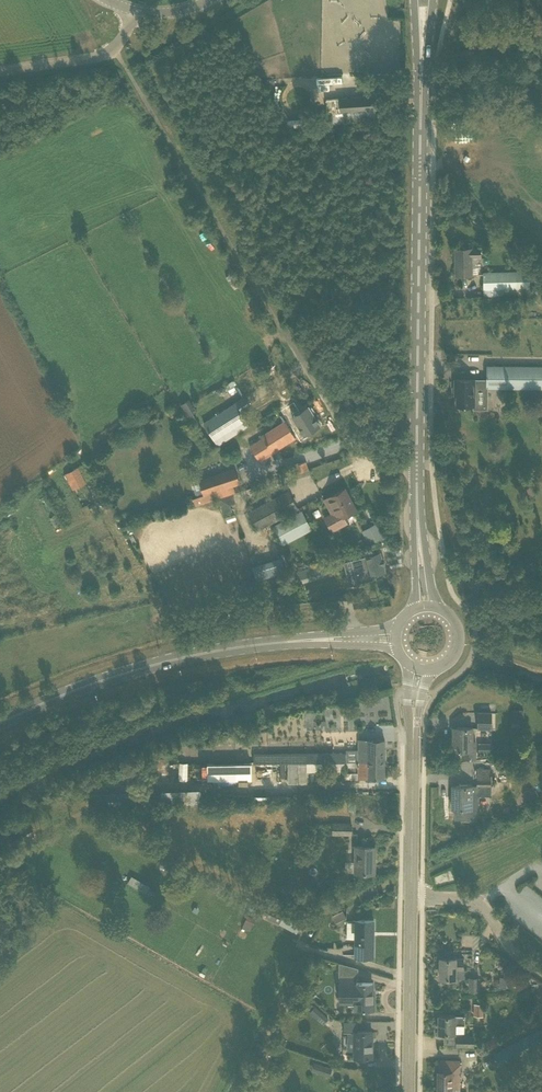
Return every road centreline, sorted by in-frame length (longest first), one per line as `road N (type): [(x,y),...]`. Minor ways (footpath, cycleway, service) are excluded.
road 1 (primary): [(418,466),(422,70)]
road 2 (secondary): [(409,1091),(414,741)]
road 3 (primary): [(0,723),(86,685),(163,663),(308,639)]
road 4 (residential): [(418,466),(377,464),(357,448),(295,350)]
road 5 (unclassified): [(0,72),(105,56),(134,13)]

